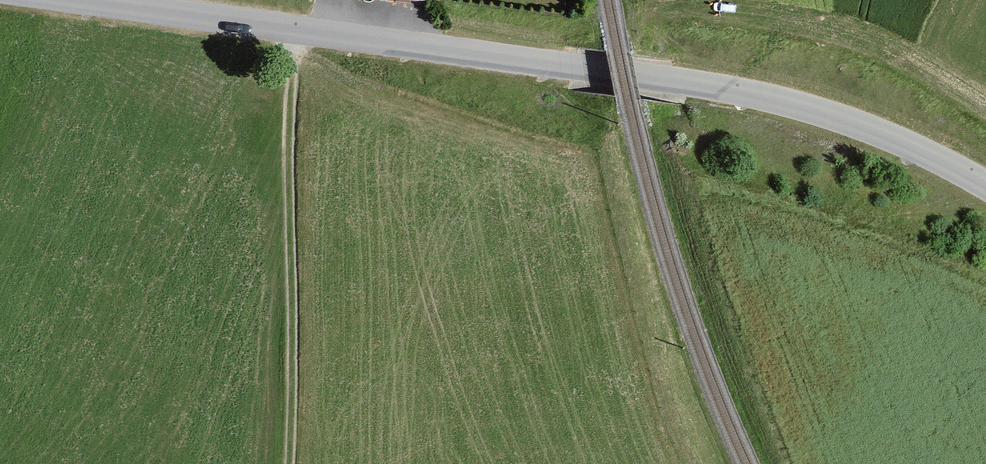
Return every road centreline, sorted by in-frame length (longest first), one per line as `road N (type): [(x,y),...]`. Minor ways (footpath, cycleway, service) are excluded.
road 1 (tertiary): [(59,0),(763,97),(857,124),(985,190)]
road 2 (track): [(295,31),(287,142),(290,463)]

